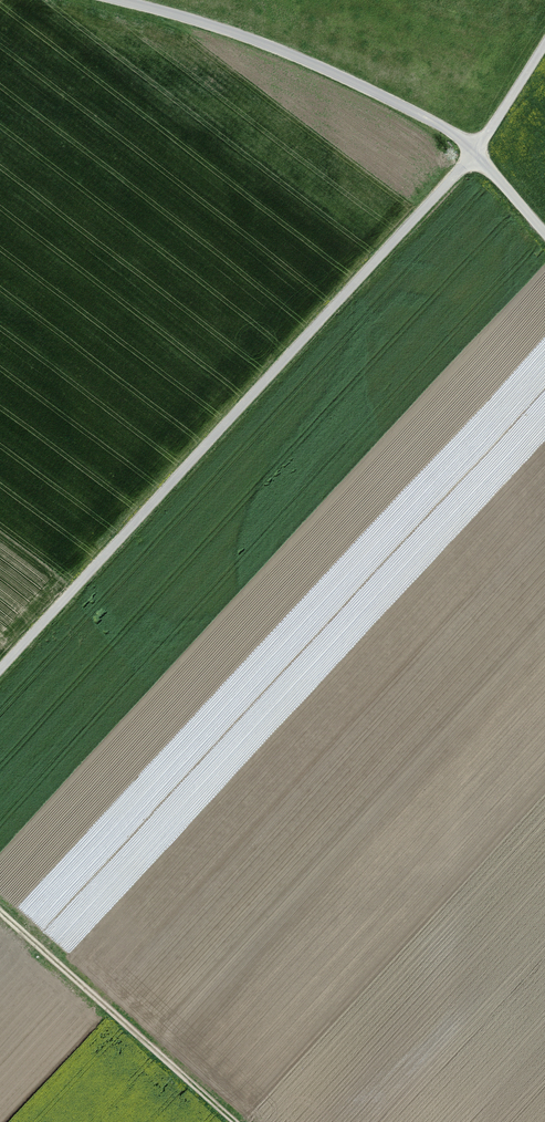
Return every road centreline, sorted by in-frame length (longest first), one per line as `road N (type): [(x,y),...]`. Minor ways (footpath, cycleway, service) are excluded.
road 1 (unclassified): [(0,668),(475,152)]
road 2 (unclassified): [(118,0),(300,59),(461,138),(475,152)]
road 3 (track): [(235,1121),(0,912)]
road 4 (unclassified): [(475,152),(544,42)]

